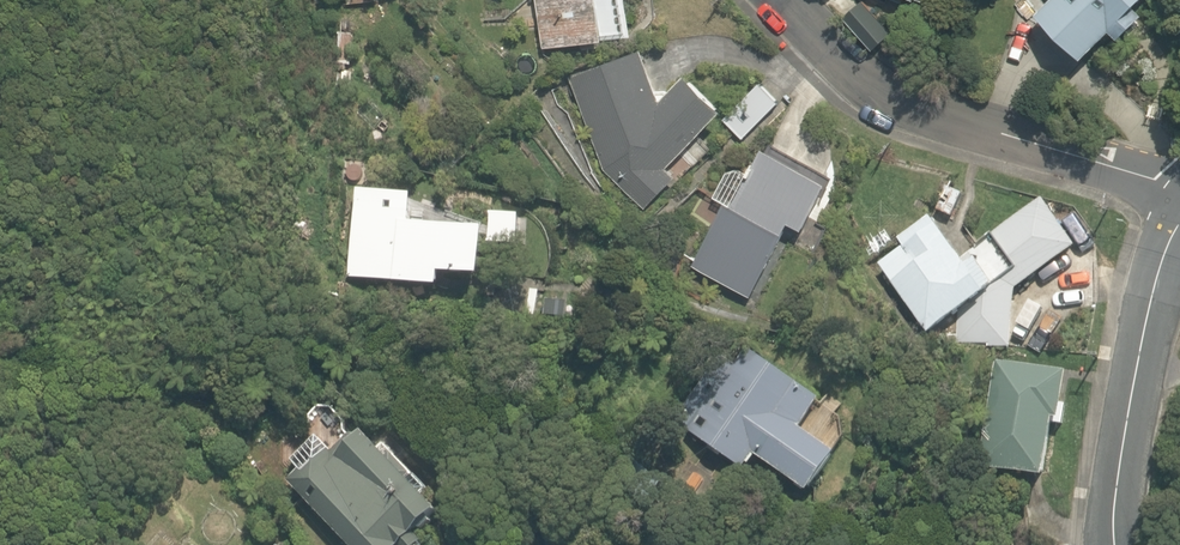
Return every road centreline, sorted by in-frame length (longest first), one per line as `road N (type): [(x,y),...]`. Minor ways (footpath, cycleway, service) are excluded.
road 1 (residential): [(1179,199),(1144,178),(879,92),(786,0)]
road 2 (residential): [(1119,544),(1130,393),(1155,286),(1179,239)]

